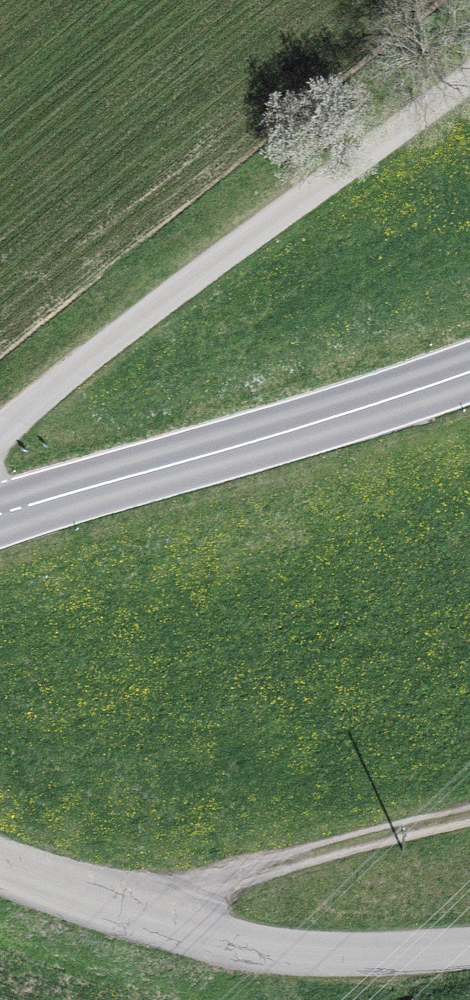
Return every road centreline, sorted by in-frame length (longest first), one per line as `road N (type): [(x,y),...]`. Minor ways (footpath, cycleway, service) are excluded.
road 1 (residential): [(469,79),(191,279),(0,435)]
road 2 (secondary): [(0,513),(469,372)]
road 3 (unclassified): [(0,864),(271,950),(349,958),(469,947)]
road 4 (track): [(120,906),(354,838),(469,815)]

